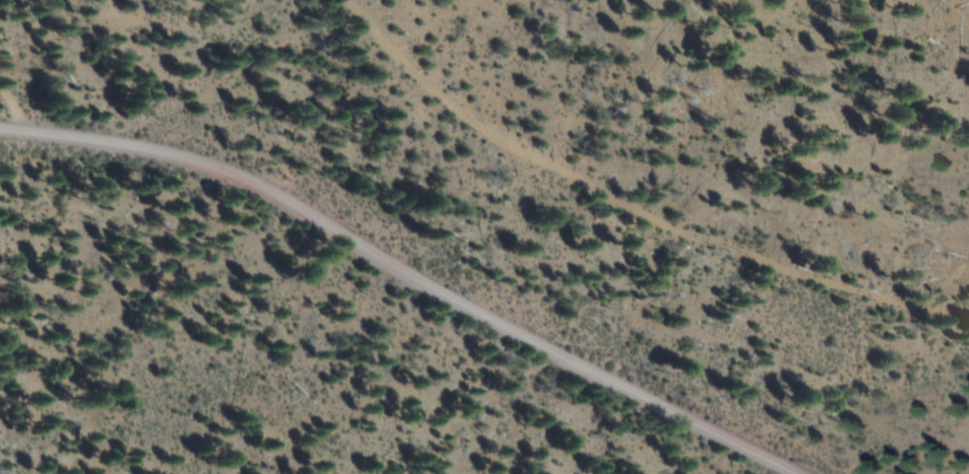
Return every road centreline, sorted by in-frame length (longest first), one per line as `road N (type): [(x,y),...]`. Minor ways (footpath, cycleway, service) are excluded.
road 1 (residential): [(805,473),(191,159),(131,144),(0,133)]
road 2 (track): [(354,0),(450,113),(663,213),(968,313)]

